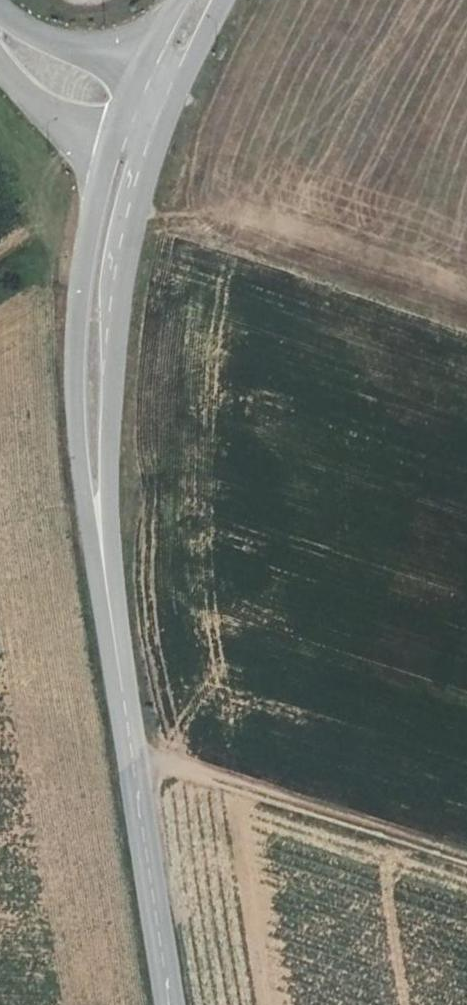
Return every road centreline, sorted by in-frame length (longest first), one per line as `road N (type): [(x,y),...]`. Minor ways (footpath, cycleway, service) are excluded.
road 1 (tertiary): [(126,157),(94,294),(93,394),(134,784),(171,1004)]
road 2 (track): [(130,752),(466,860)]
road 3 (unclassified): [(153,77),(66,49),(0,13)]
road 4 (unclassified): [(0,68),(35,105),(126,157)]

